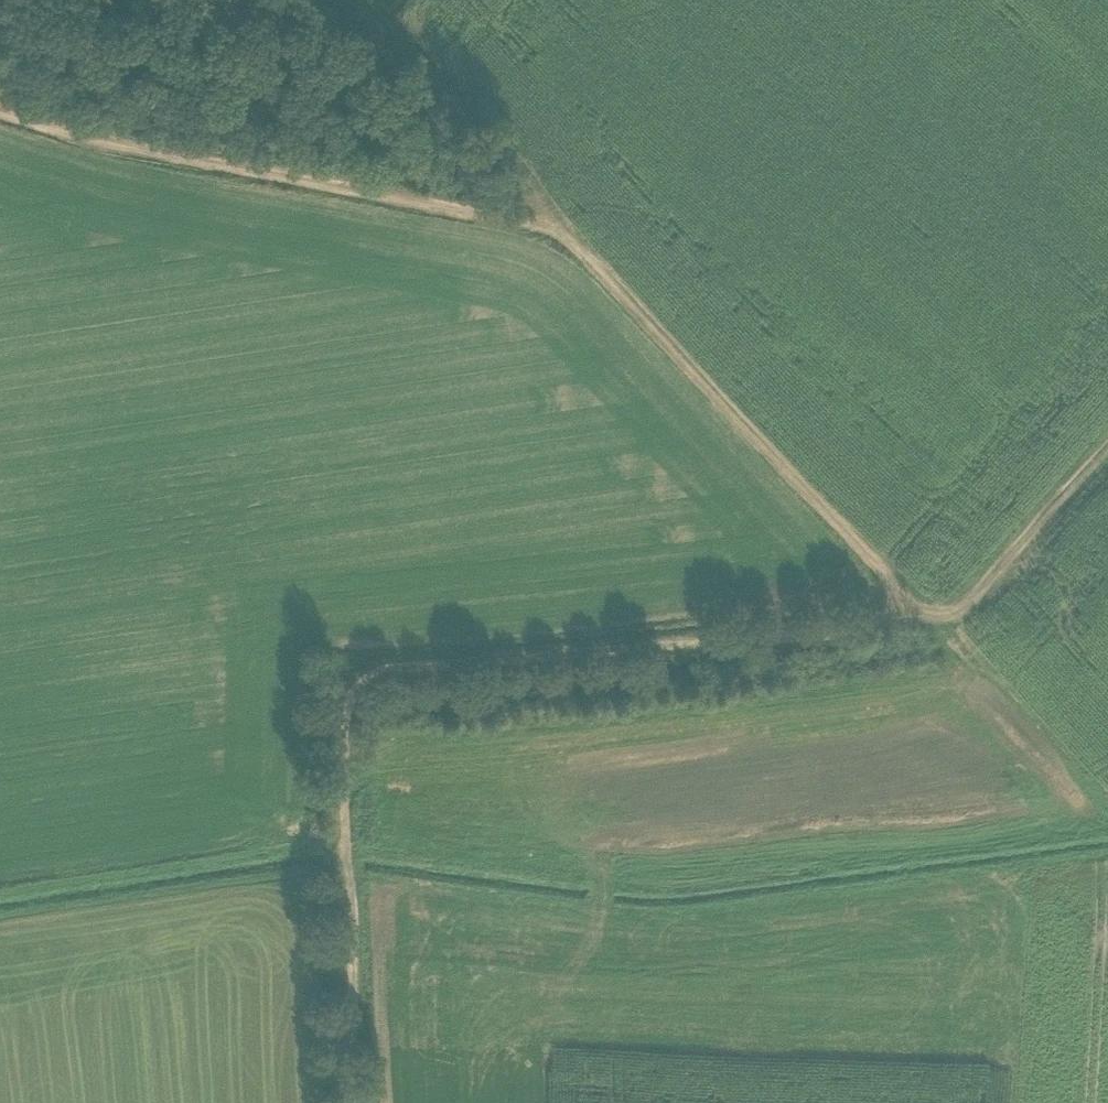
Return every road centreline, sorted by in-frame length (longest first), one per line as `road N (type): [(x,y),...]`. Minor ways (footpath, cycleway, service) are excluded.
road 1 (track): [(0,117),(509,218),(576,244),(895,582),(902,611)]
road 2 (track): [(902,611),(866,626),(375,674),(348,689),(338,712),(354,1102)]
road 3 (track): [(1107,449),(949,617),(902,611)]

